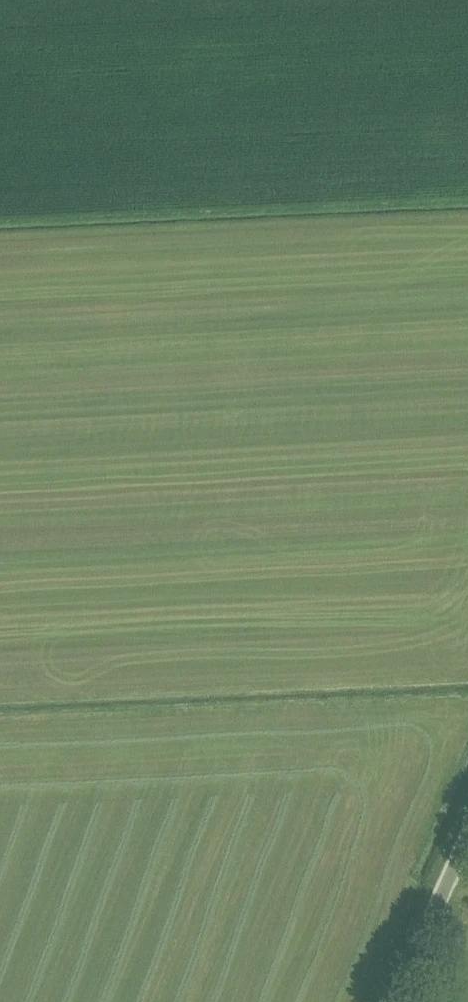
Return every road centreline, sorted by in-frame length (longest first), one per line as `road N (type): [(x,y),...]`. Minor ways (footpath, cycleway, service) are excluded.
road 1 (unclassified): [(393,1001),(467,833)]

